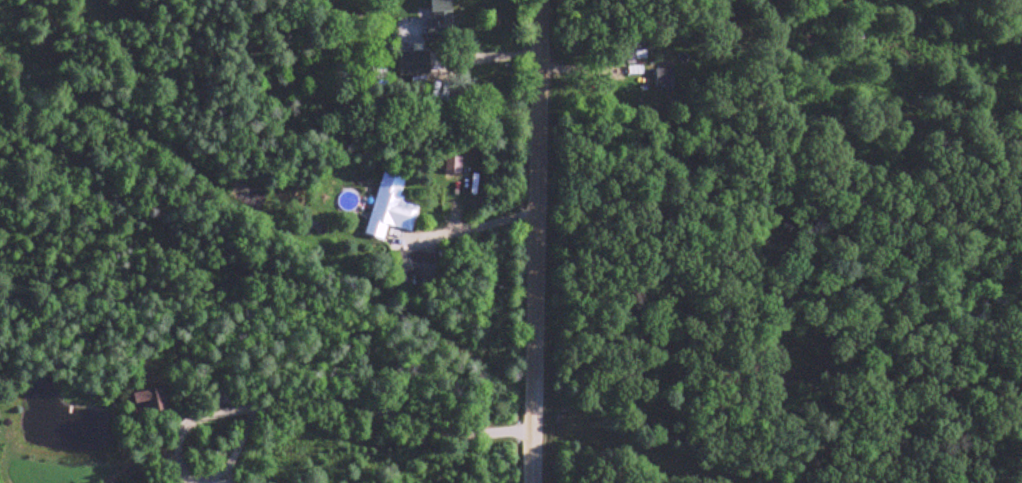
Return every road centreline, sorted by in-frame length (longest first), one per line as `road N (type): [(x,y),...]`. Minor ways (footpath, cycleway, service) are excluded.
road 1 (residential): [(532,482),(540,0)]
road 2 (residential): [(533,416),(745,482)]

